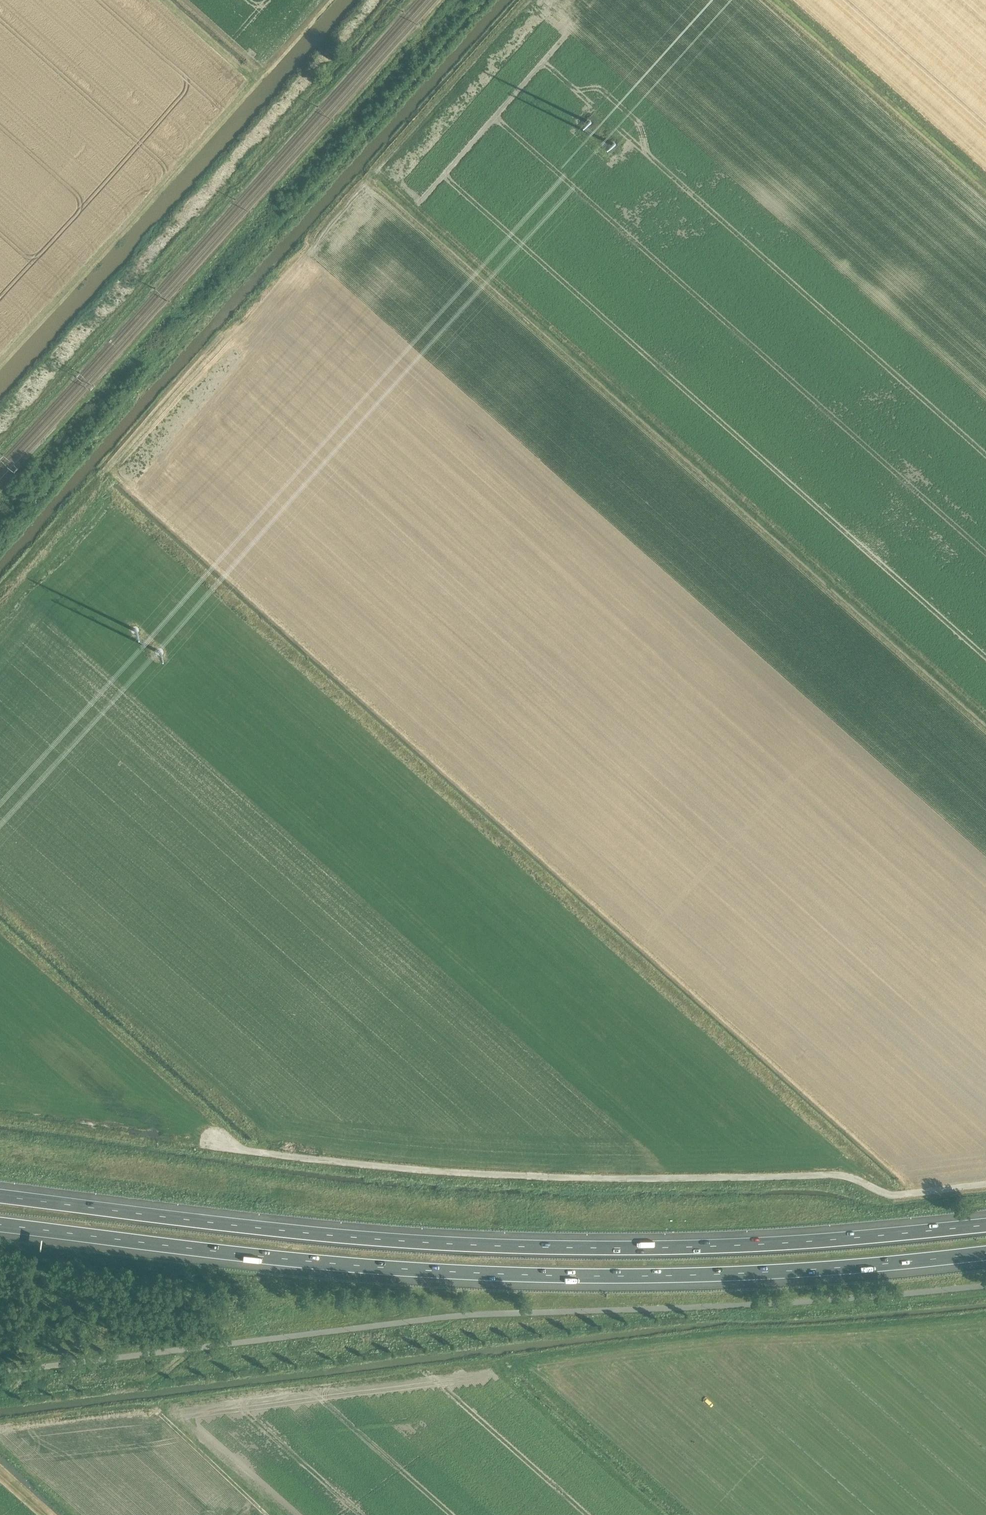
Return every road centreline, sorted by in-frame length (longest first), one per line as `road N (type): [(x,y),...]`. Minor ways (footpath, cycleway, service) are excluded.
road 1 (motorway): [(0,1224),(300,1261),(507,1274),(742,1273),(985,1253)]
road 2 (motorway): [(985,1225),(788,1242),(498,1246),(289,1231),(0,1196)]
road 3 (track): [(221,1150),(527,1178),(846,1177),(895,1197),(985,1185)]
road 4 (track): [(0,506),(44,493),(484,0)]
road 5 (track): [(0,443),(391,0)]
road 6 (track): [(269,1514),(163,1419)]

